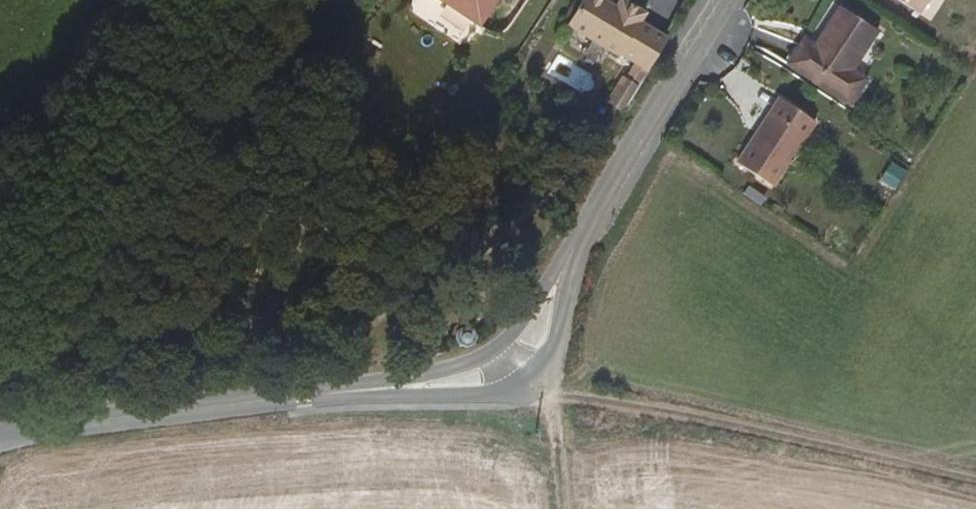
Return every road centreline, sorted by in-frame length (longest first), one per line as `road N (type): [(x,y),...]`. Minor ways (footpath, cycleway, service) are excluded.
road 1 (track): [(975,481),(548,390)]
road 2 (tertiary): [(0,436),(348,392)]
road 3 (tertiary): [(348,392),(501,394),(531,385),(545,372),(562,320),(576,241)]
road 4 (tertiary): [(576,241),(492,352),(454,369),(348,392)]
road 5 (tertiary): [(576,241),(728,0)]
road 6 (track): [(545,372),(554,508)]

